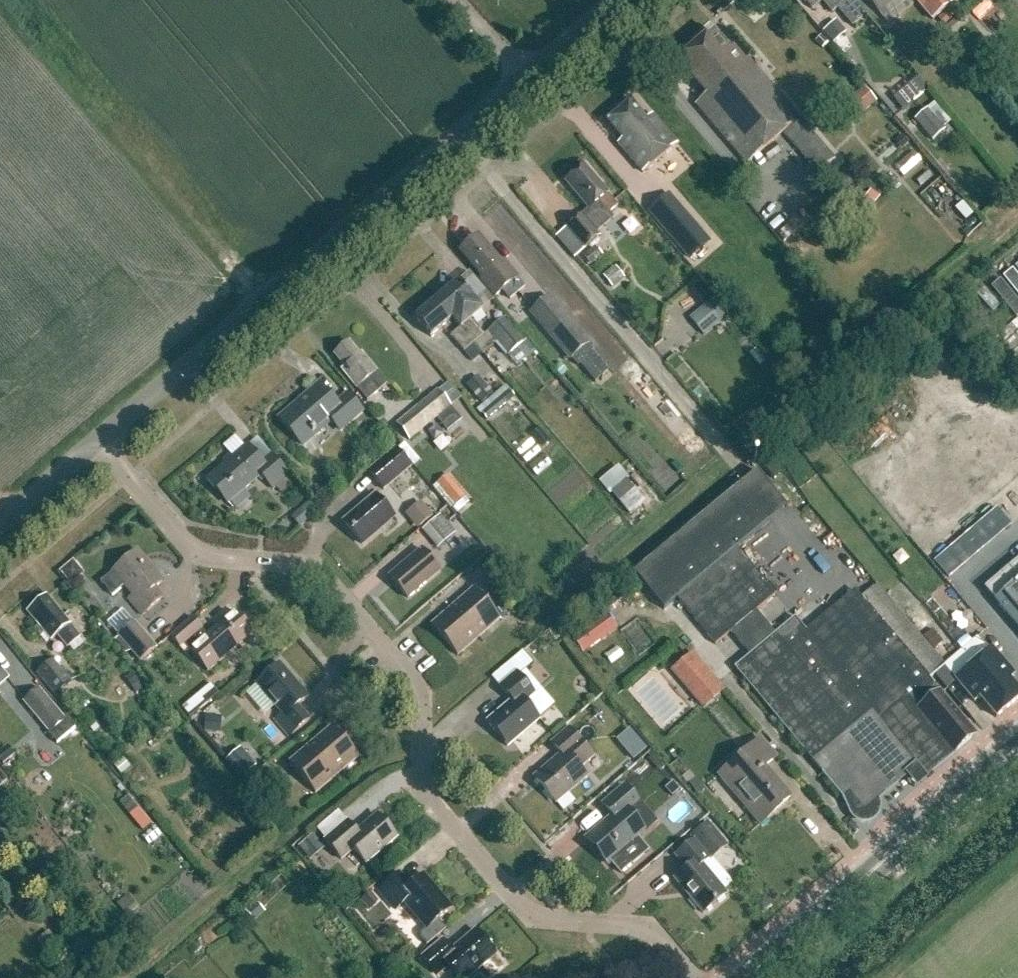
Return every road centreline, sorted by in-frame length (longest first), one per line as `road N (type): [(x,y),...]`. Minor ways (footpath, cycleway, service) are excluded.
road 1 (residential): [(690,977),(646,928),(548,920),(521,905),(425,793),(415,687),(311,562),(217,557),(172,533),(100,435)]
road 2 (unclassified): [(100,435),(614,0)]
road 3 (tertiary): [(747,977),(1017,748)]
road 4 (unclassified): [(0,520),(100,435)]

